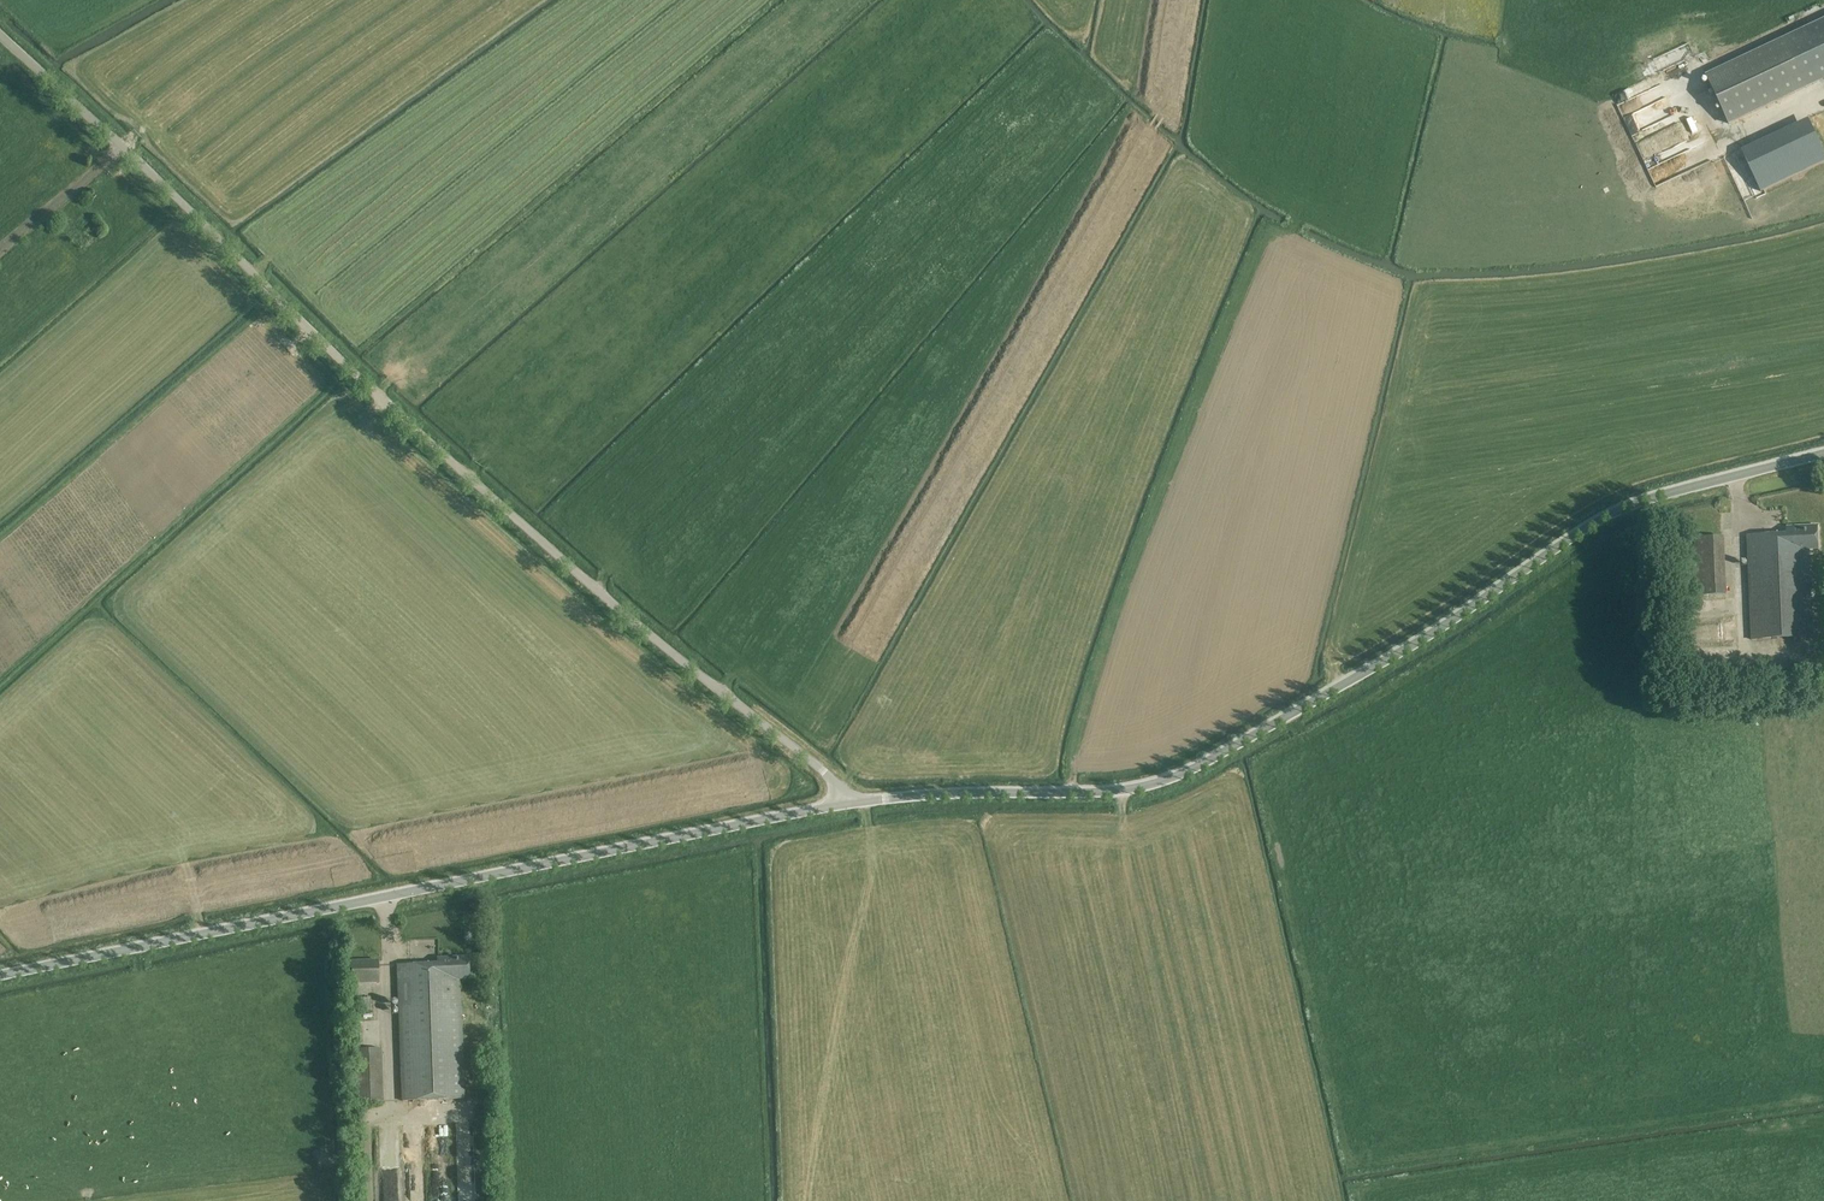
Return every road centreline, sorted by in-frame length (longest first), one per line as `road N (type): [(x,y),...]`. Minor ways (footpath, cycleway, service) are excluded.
road 1 (unclassified): [(846,803),(823,771),(541,542),(309,333),(0,36)]
road 2 (unclassified): [(846,803),(1122,789),(1170,779),(1358,678),(1610,516),(1823,455)]
road 3 (unclassified): [(0,978),(846,803)]

